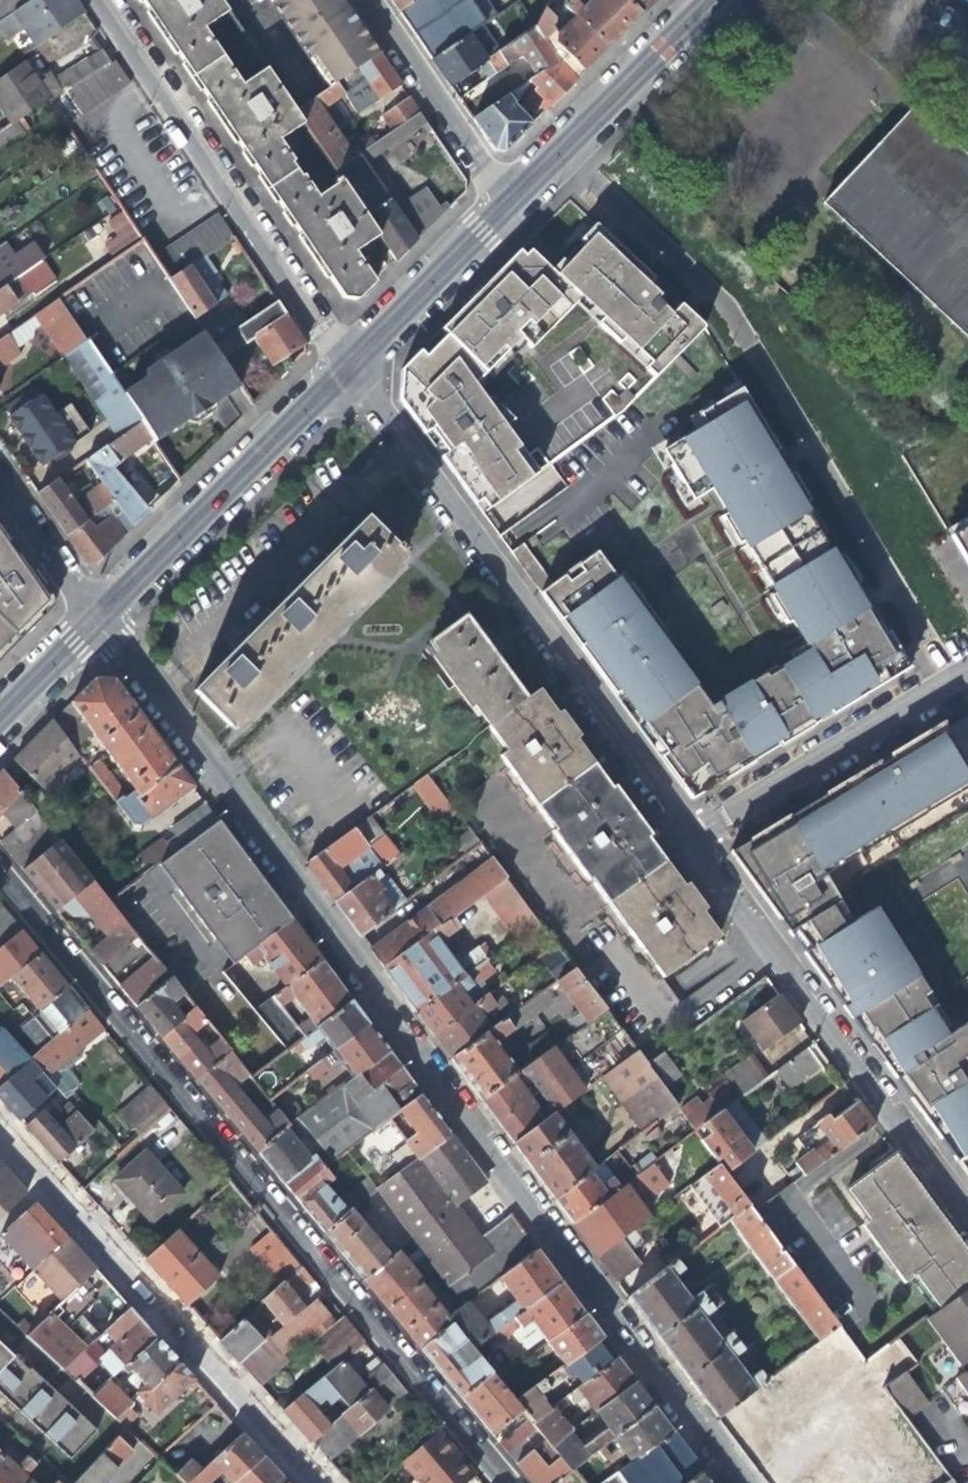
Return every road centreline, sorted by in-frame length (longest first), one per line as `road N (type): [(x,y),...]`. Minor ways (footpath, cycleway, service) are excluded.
road 1 (residential): [(95,617),(738,1482)]
road 2 (residential): [(0,878),(502,1482)]
road 3 (residential): [(689,837),(345,364)]
road 4 (residential): [(967,1221),(689,837)]
road 5 (residential): [(315,1482),(0,1134)]
road 6 (residential): [(345,364),(100,0)]
road 7 (residential): [(95,617),(345,364)]
road 8 (residential): [(949,680),(689,837)]
road 9 (residential): [(504,203),(705,0)]
road 10 (residential): [(504,203),(365,0)]
road 11 (residential): [(345,364),(504,203)]
road 12 (residential): [(0,479),(95,617)]
road 13 (residential): [(0,713),(95,617)]

